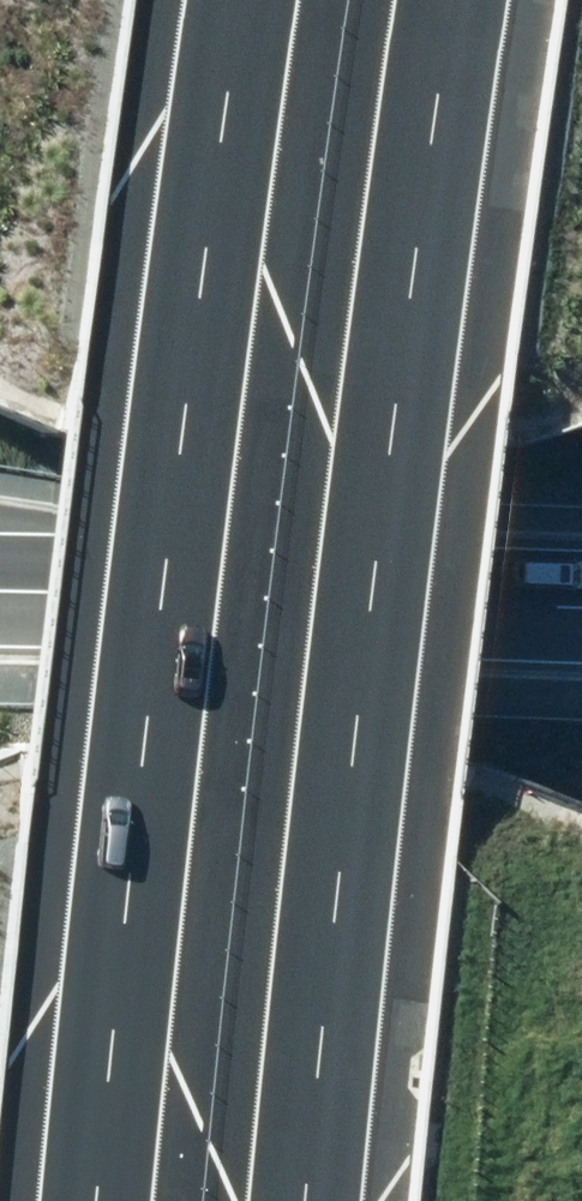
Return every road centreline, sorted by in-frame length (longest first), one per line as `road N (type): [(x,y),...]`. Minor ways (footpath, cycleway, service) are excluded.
road 1 (motorway): [(102,1200),(137,753),(240,0)]
road 2 (motorway): [(456,0),(355,756),(319,1200)]
road 3 (secondary): [(0,584),(581,604)]

